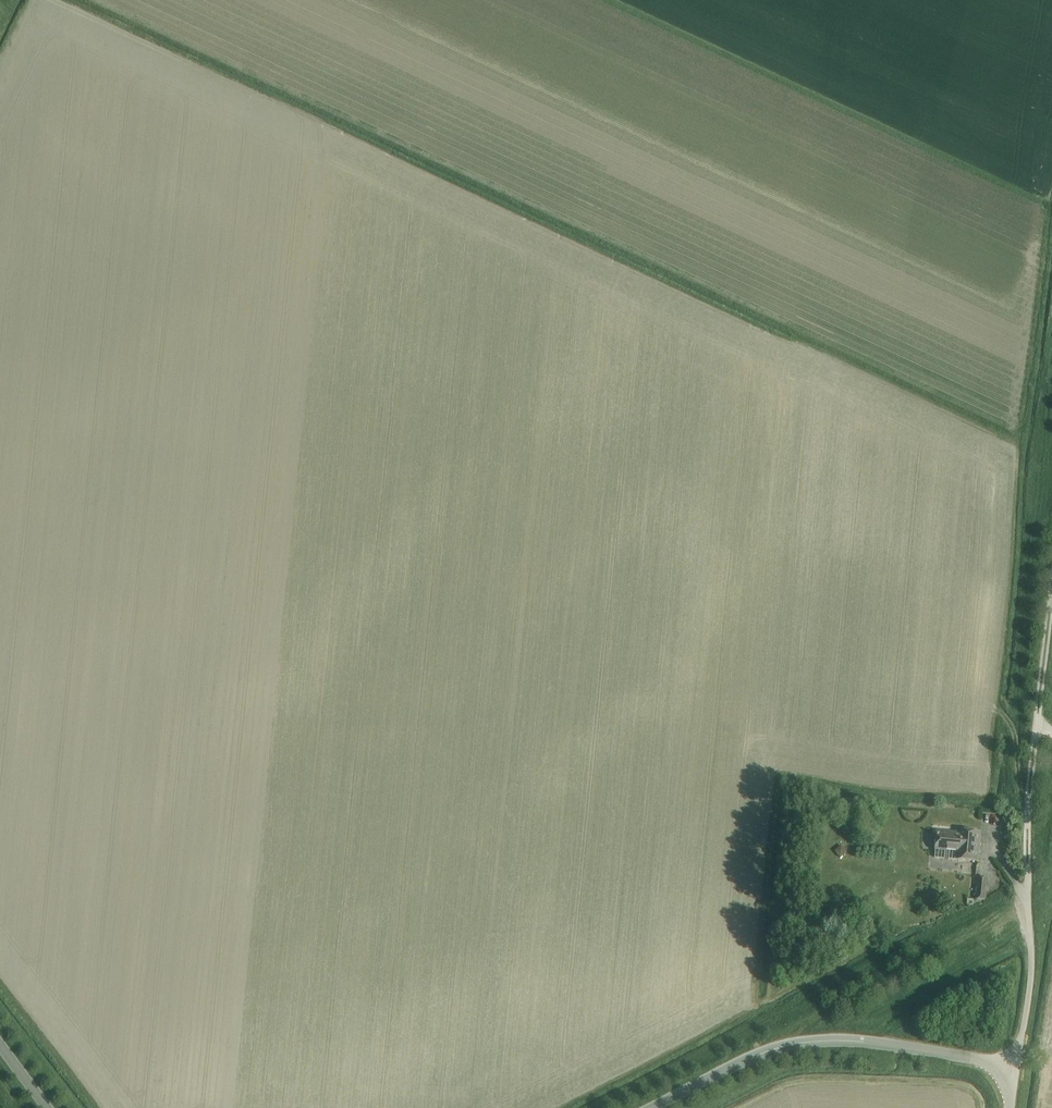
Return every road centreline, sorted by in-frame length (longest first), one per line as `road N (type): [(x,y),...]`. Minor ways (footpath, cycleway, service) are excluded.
road 1 (unclassified): [(1015,1069),(1030,990),(1027,821),(1041,687)]
road 2 (unclassified): [(1015,1069),(877,1044),(812,1043),(765,1053),(656,1107)]
road 3 (track): [(792,1046),(823,1014),(1011,915),(1028,893)]

